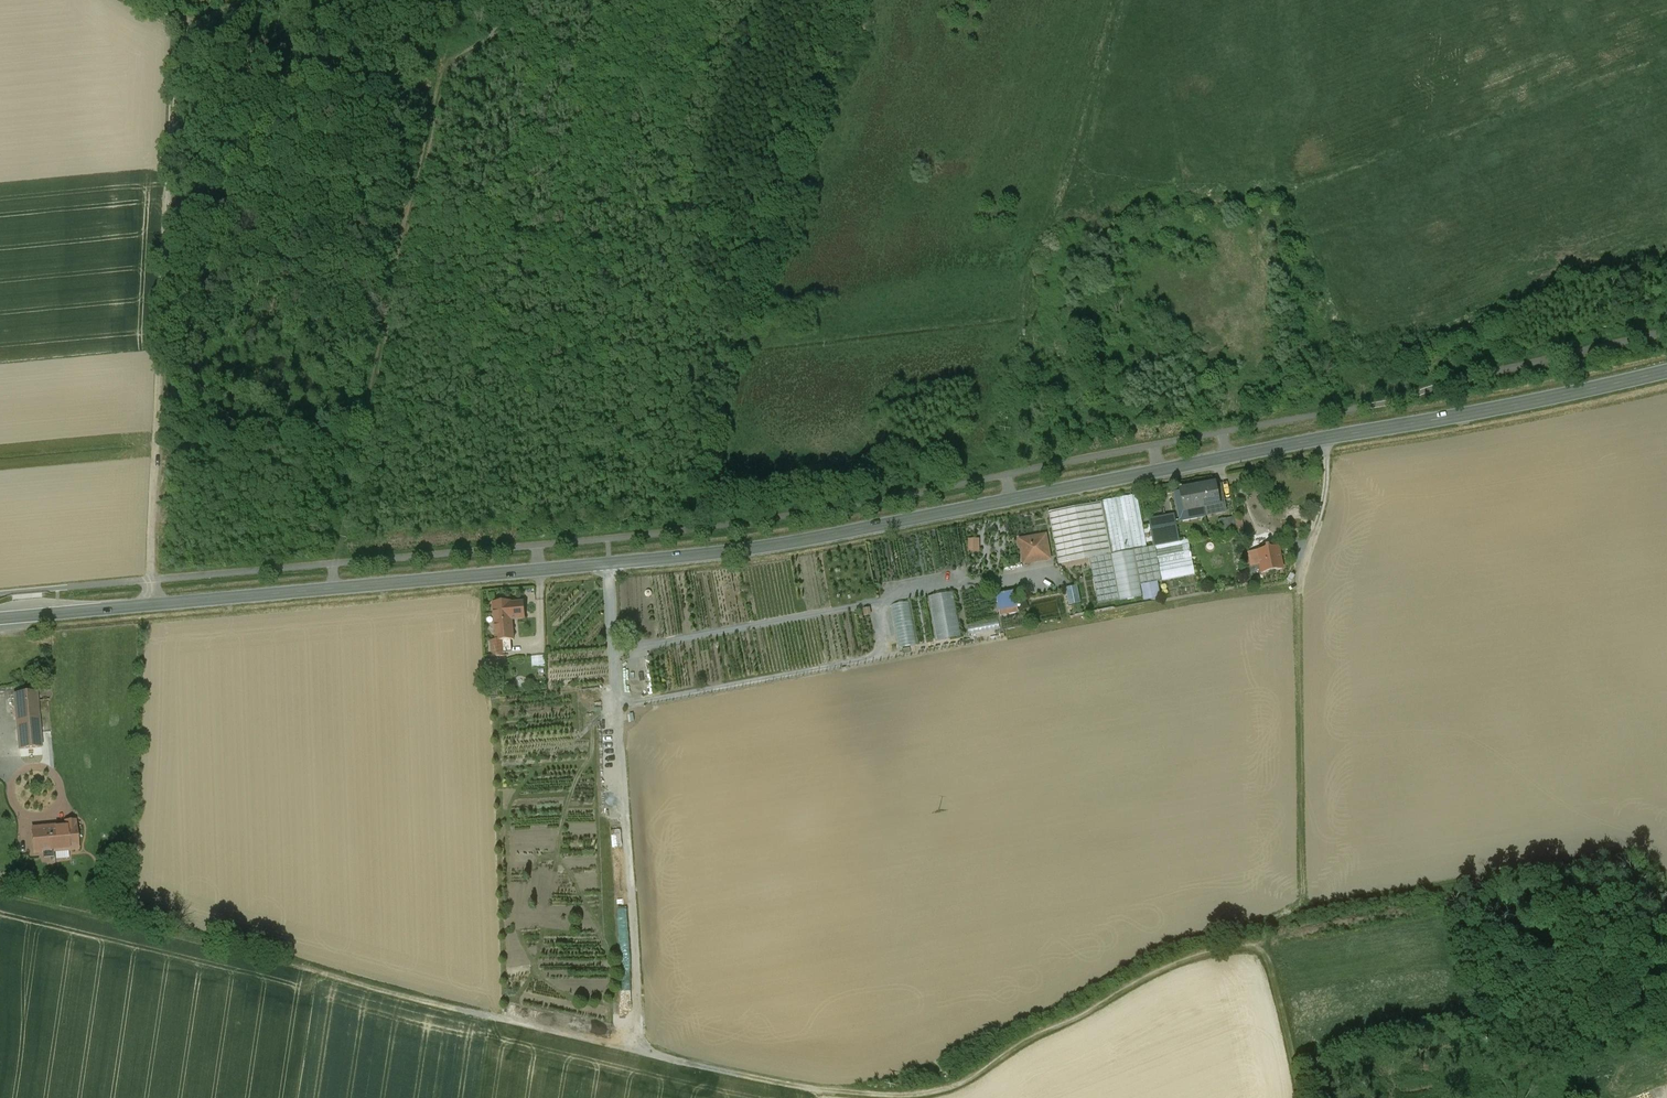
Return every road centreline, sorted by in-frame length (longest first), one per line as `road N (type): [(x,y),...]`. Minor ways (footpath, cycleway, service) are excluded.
road 1 (secondary): [(1666,372),(797,542),(0,619)]
road 2 (track): [(1323,439),(1324,516),(1298,580),(1306,901),(1270,925),(1266,950),(1217,951),(1172,965),(1020,1046),(981,1075),(932,1094),(814,1090),(638,1049)]
road 3 (track): [(610,564),(638,1049),(0,898)]
road 4 (track): [(151,604),(175,62),(192,34),(184,19),(130,0)]
road 5 (track): [(335,588),(333,567),(456,0)]
road 6 (track): [(1114,0),(1023,304),(1036,346),(1007,501)]
road 7 (track): [(1266,950),(1302,1097)]

